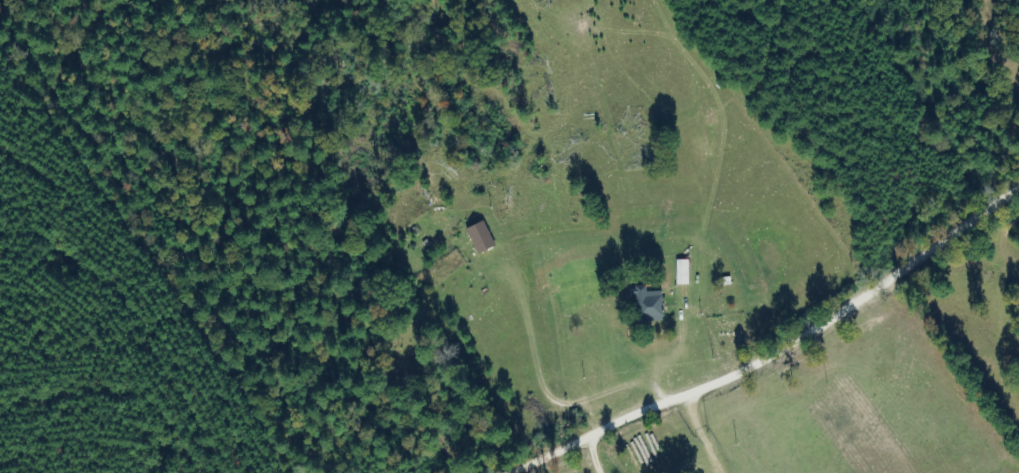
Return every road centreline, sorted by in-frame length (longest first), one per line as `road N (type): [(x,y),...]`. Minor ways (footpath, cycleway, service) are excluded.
road 1 (residential): [(414,472),(601,411),(894,246),(1018,158)]

